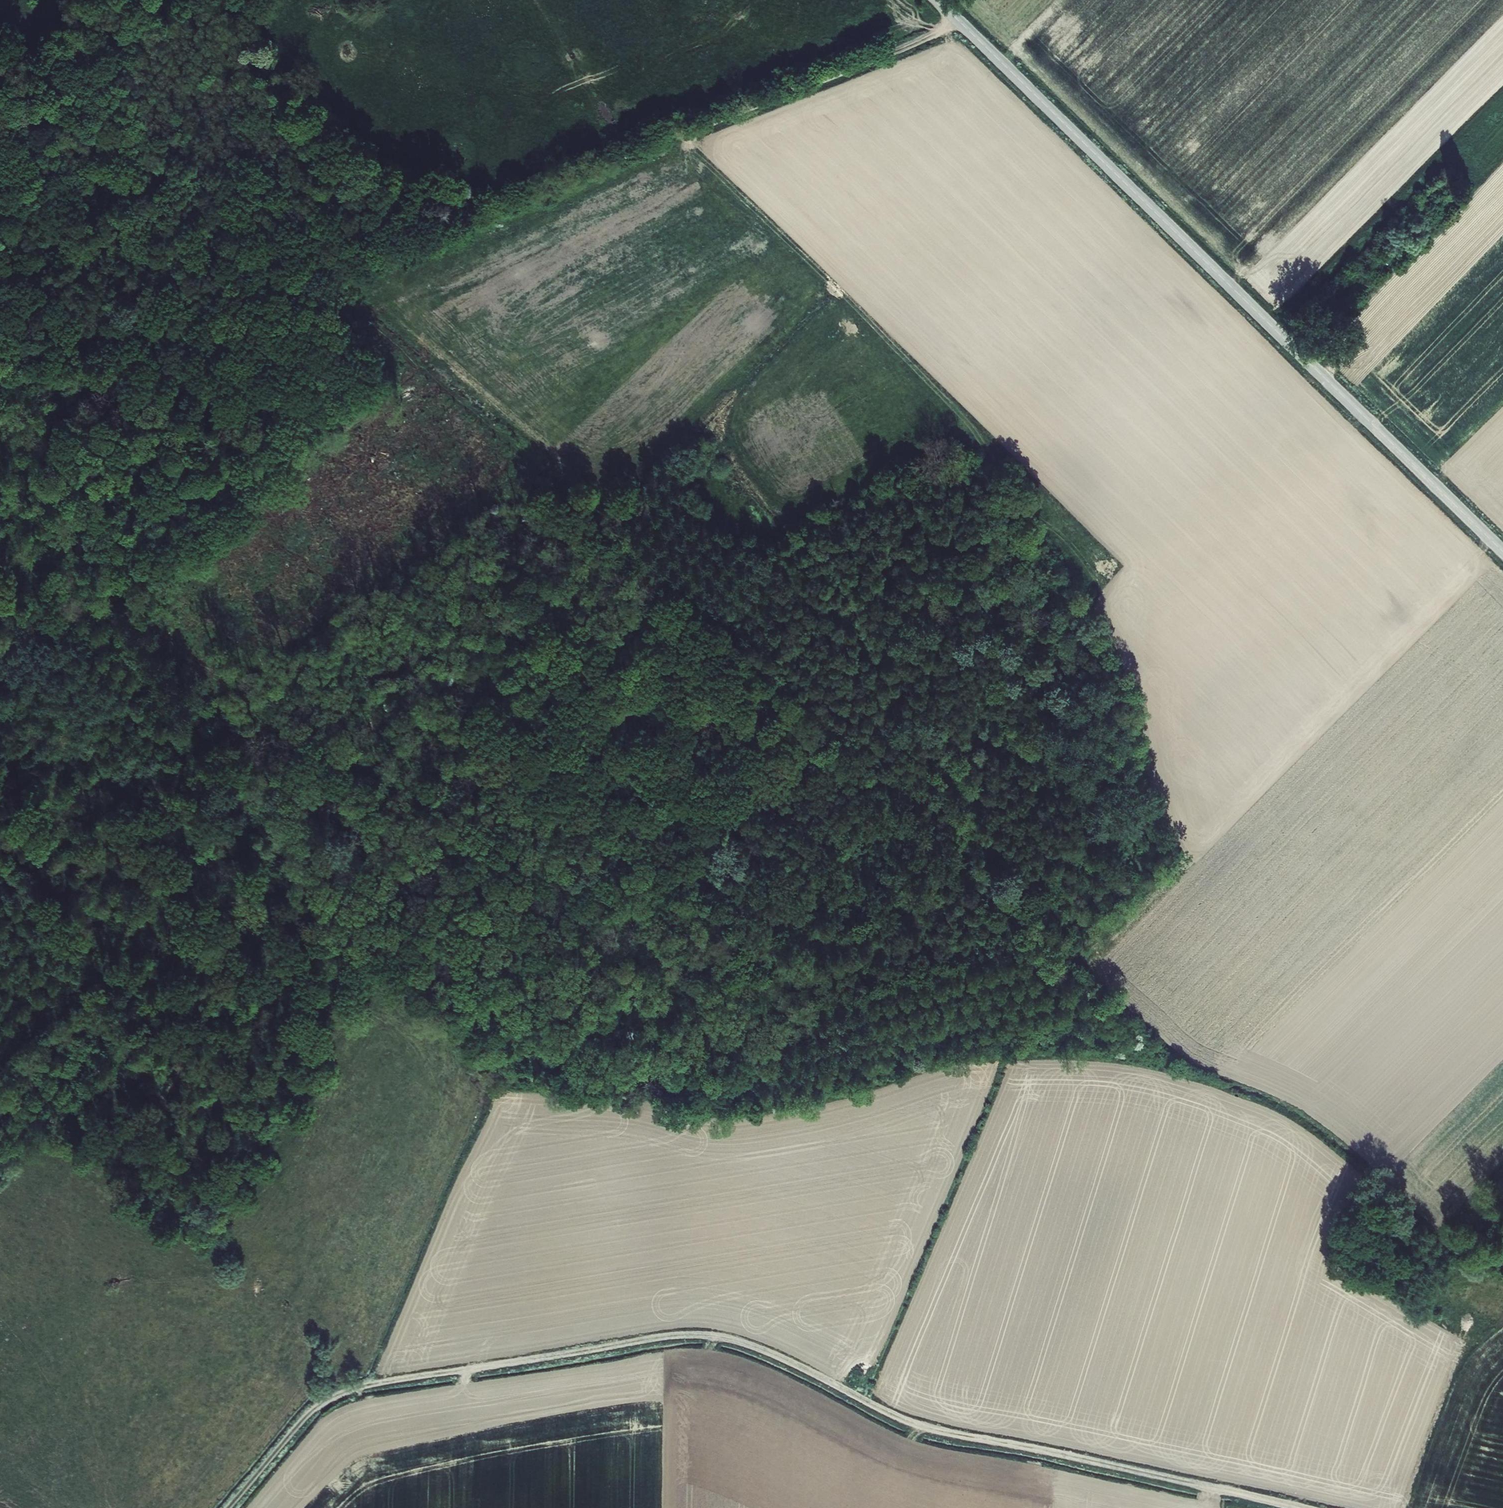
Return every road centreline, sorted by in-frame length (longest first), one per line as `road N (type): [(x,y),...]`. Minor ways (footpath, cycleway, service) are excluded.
road 1 (track): [(1272,1507),(921,1433),(718,1344),(677,1338),(337,1390),(228,1507)]
road 2 (track): [(962,24),(0,392)]
road 3 (tertiary): [(1502,551),(938,0)]

